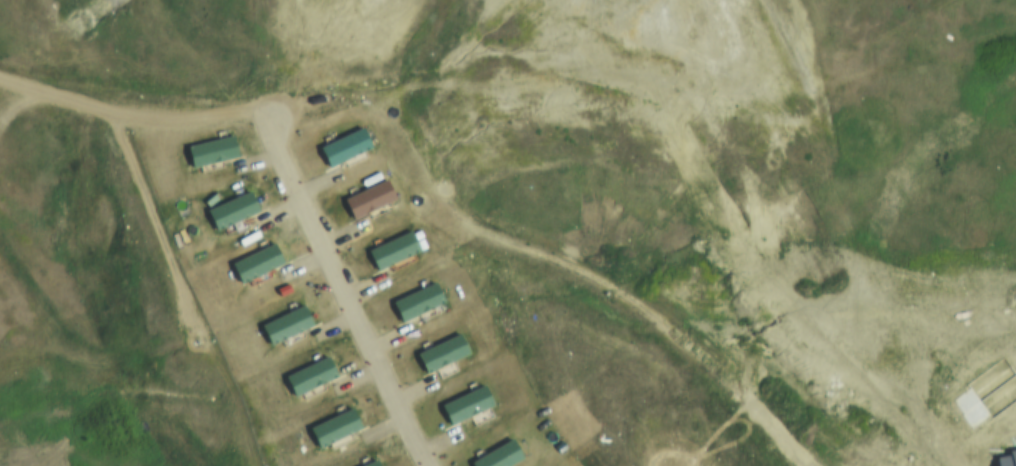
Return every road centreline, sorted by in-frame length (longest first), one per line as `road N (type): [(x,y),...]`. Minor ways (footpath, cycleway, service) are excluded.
road 1 (track): [(1015,349),(632,297)]
road 2 (residential): [(429,465),(289,186),(269,115)]

